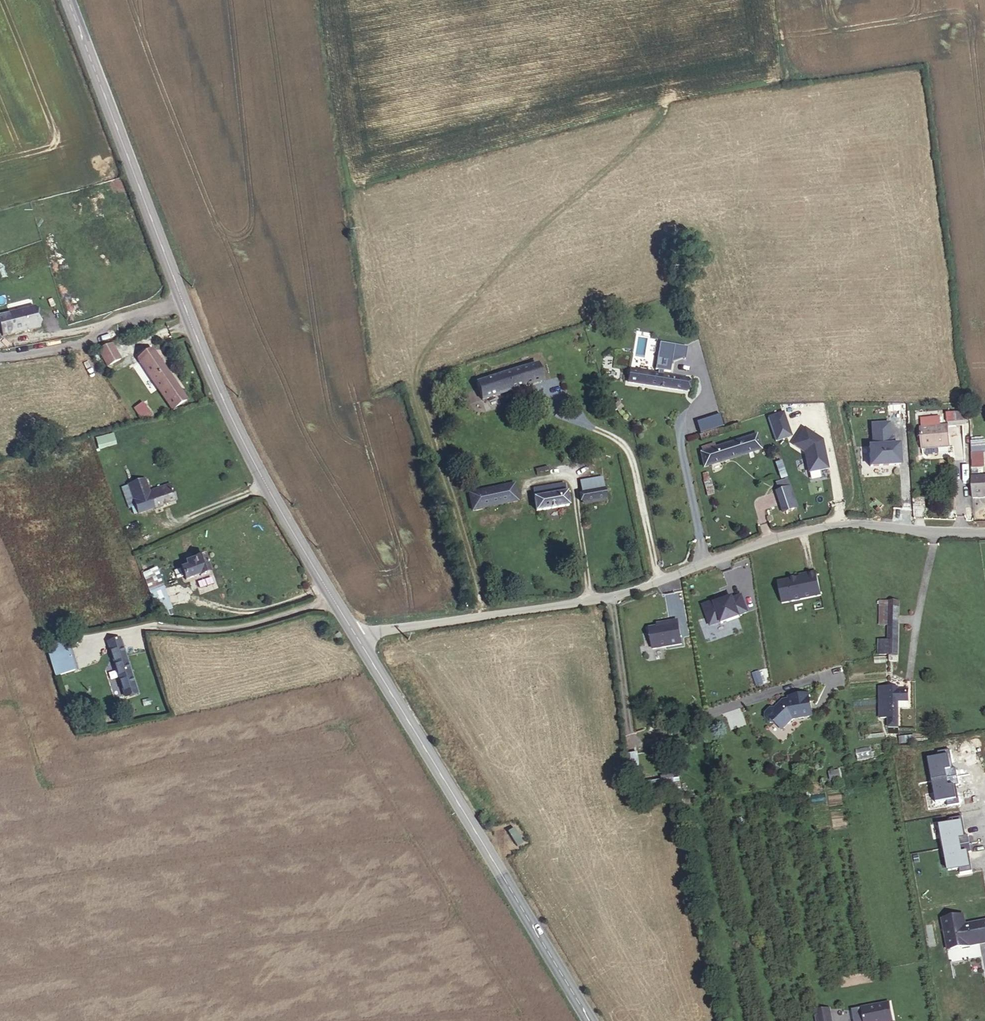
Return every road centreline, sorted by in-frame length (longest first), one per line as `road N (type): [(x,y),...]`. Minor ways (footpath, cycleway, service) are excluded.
road 1 (secondary): [(69,0),(184,302),(273,503),(353,633)]
road 2 (residential): [(984,531),(849,522),(808,529),(621,595),(353,633)]
road 3 (secondary): [(353,633),(591,1020)]

